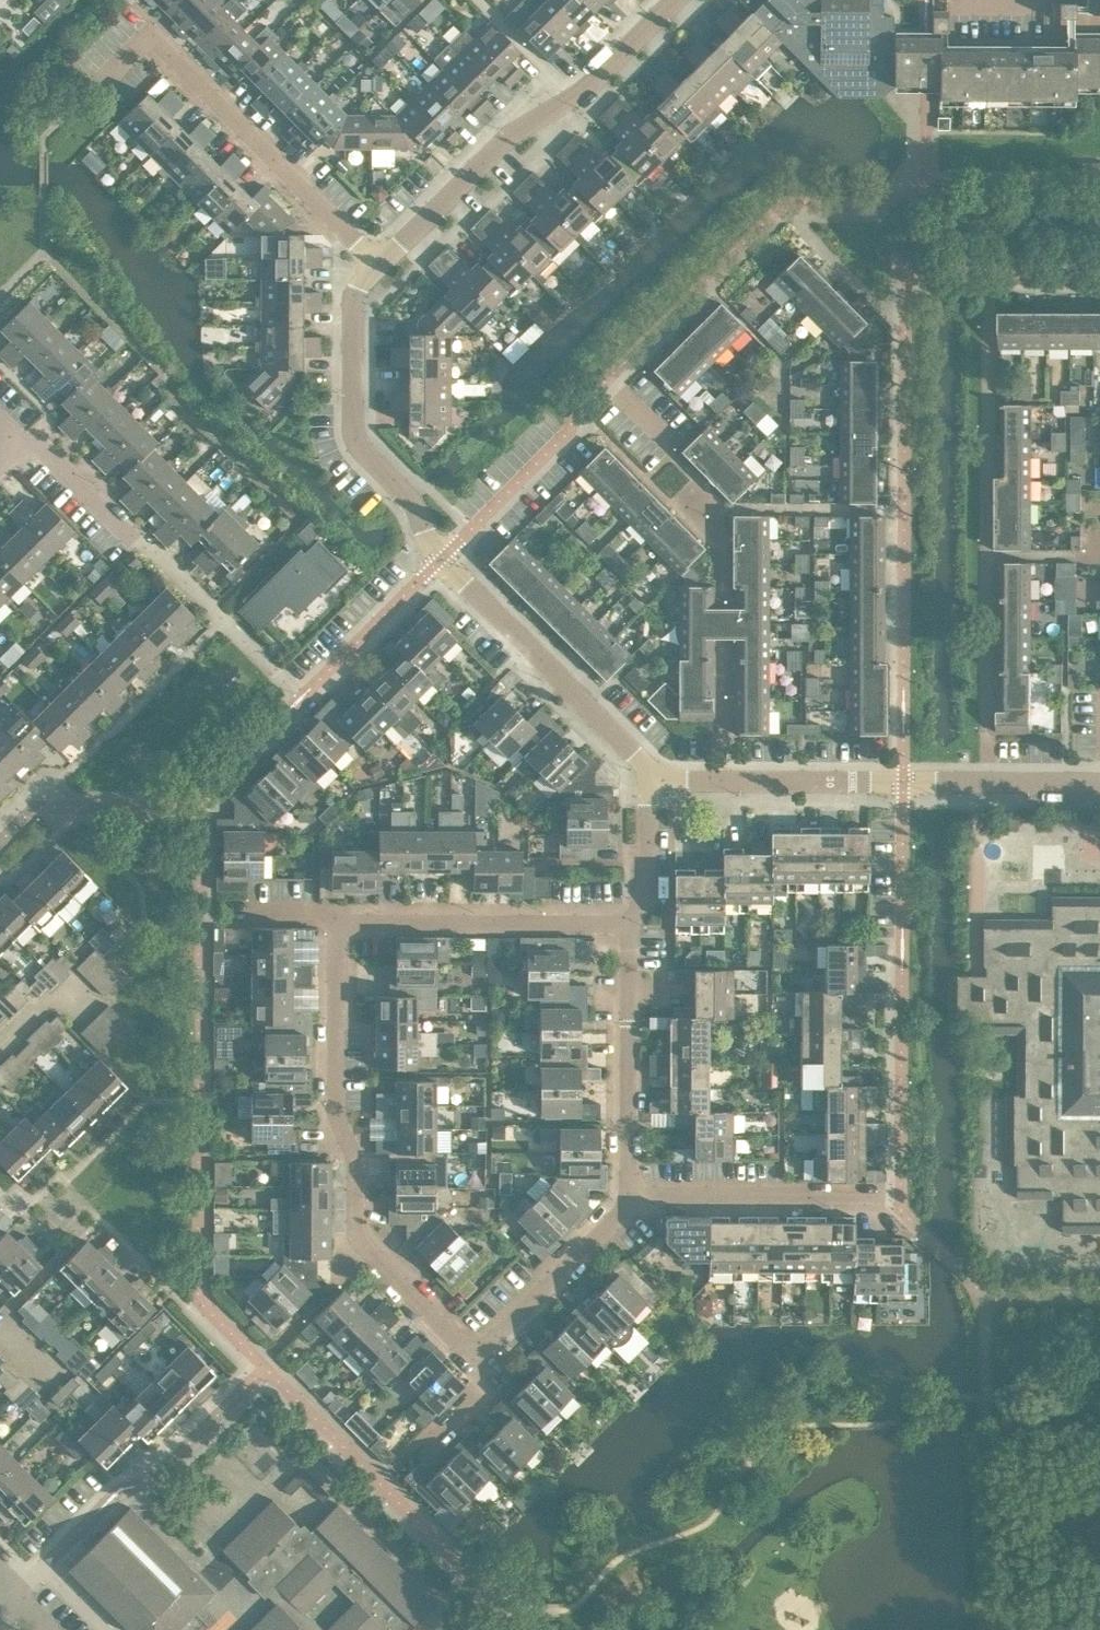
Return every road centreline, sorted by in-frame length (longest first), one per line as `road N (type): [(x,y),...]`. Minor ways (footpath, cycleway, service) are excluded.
road 1 (residential): [(339,921),(336,1114),(354,1154),(355,1230),(368,1254),(473,1361),(621,1212),(629,1194)]
road 2 (residential): [(648,775),(1099,782)]
road 3 (residential): [(378,264),(152,33),(90,93)]
road 4 (residential): [(675,0),(576,97),(511,133),(378,264)]
road 5 (residential): [(378,264),(353,306),(356,439),(409,500),(440,559)]
road 6 (residential): [(440,559),(648,775)]
road 7 (residential): [(629,921),(339,921)]
road 8 (residential): [(629,1194),(629,921)]
road 9 (residential): [(629,1194),(884,1199)]
road 10 (residential): [(440,559),(570,430),(574,412),(608,377)]
road 11 (residential): [(302,697),(440,559)]
road 12 (residential): [(11,457),(34,436),(136,539)]
road 13 (residential): [(648,775),(650,874),(629,921)]
road 14 (residential): [(19,1592),(115,1494)]

